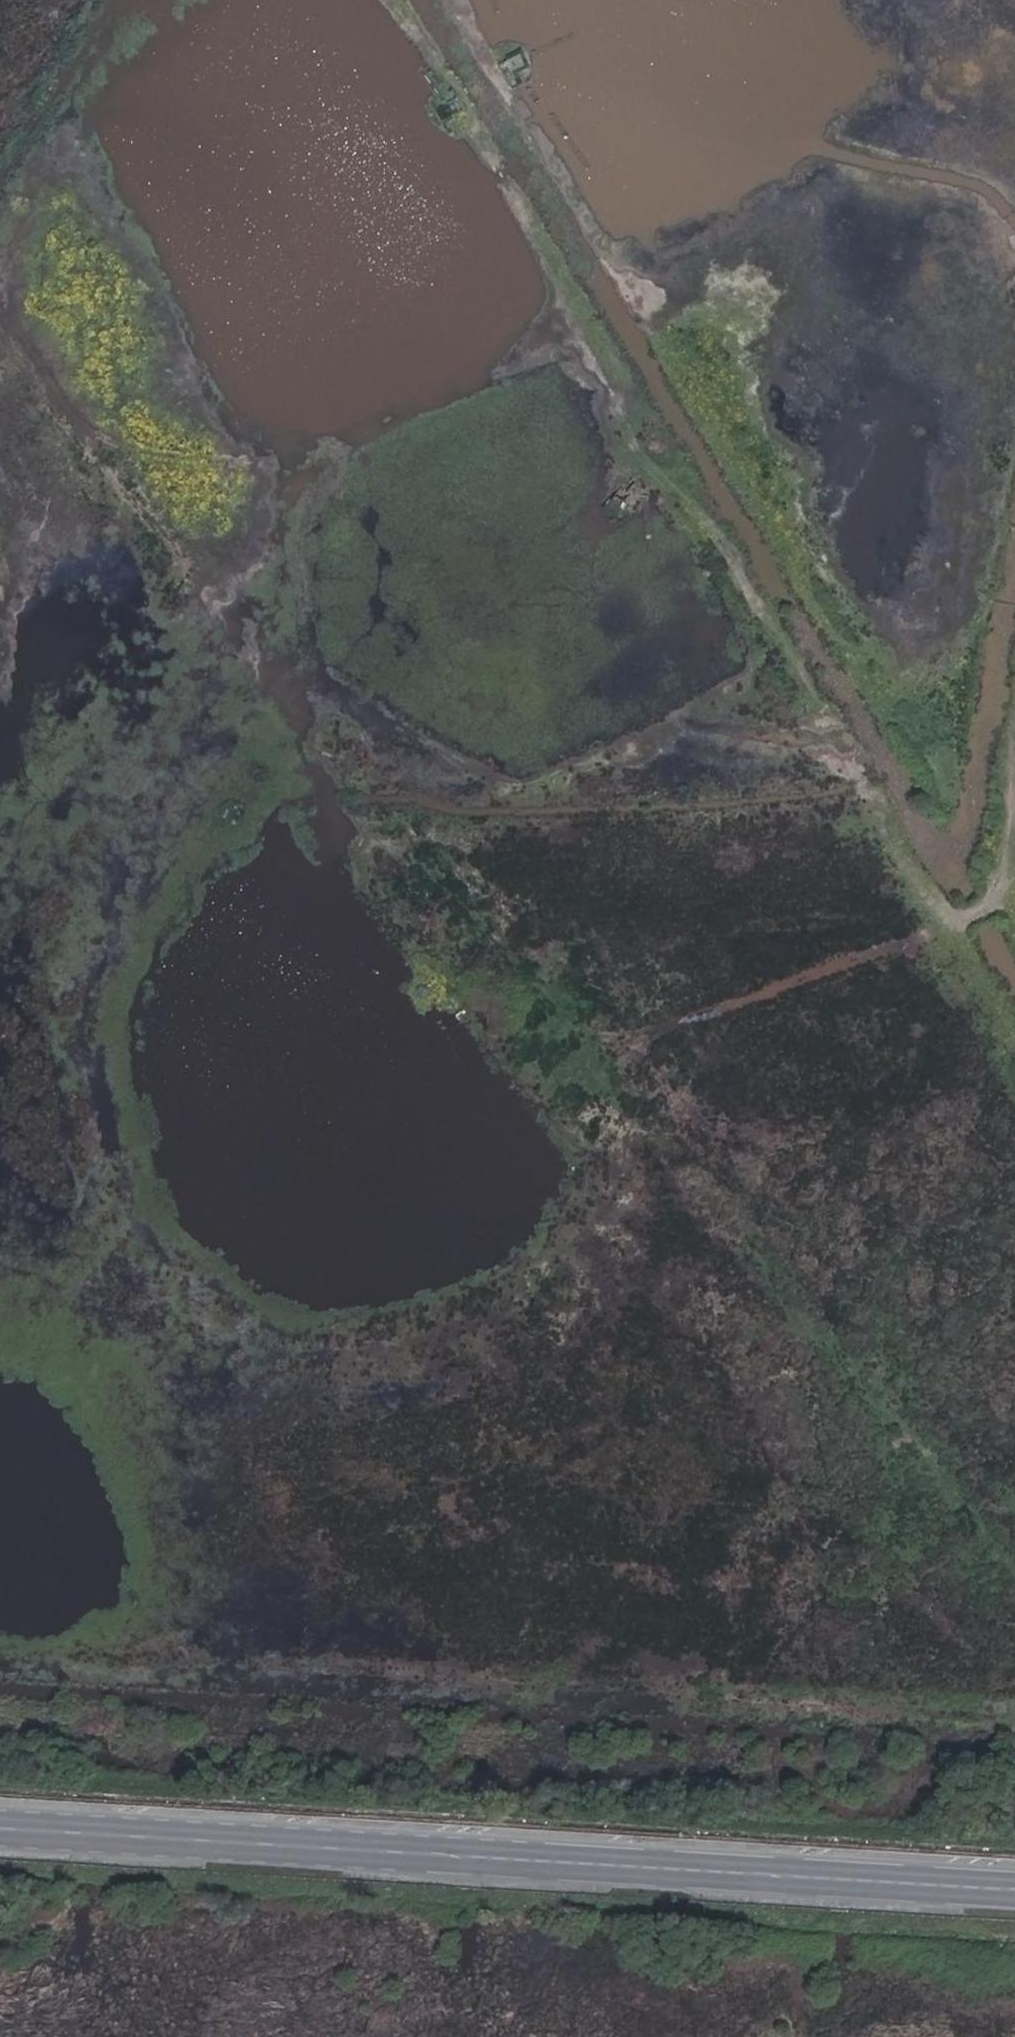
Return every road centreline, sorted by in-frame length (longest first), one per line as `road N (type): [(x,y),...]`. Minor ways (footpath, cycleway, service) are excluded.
road 1 (secondary): [(0,1830),(905,1886)]

